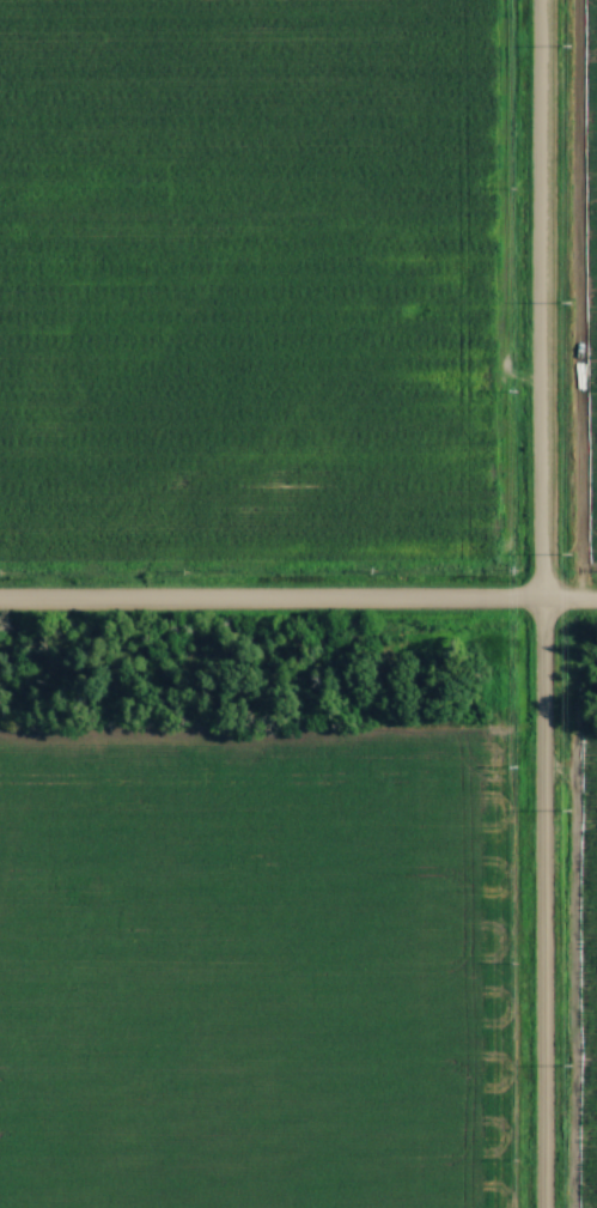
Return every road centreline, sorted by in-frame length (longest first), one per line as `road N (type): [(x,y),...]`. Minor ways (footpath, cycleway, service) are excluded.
road 1 (residential): [(541,1207),(538,0)]
road 2 (residential): [(596,607),(0,606)]

